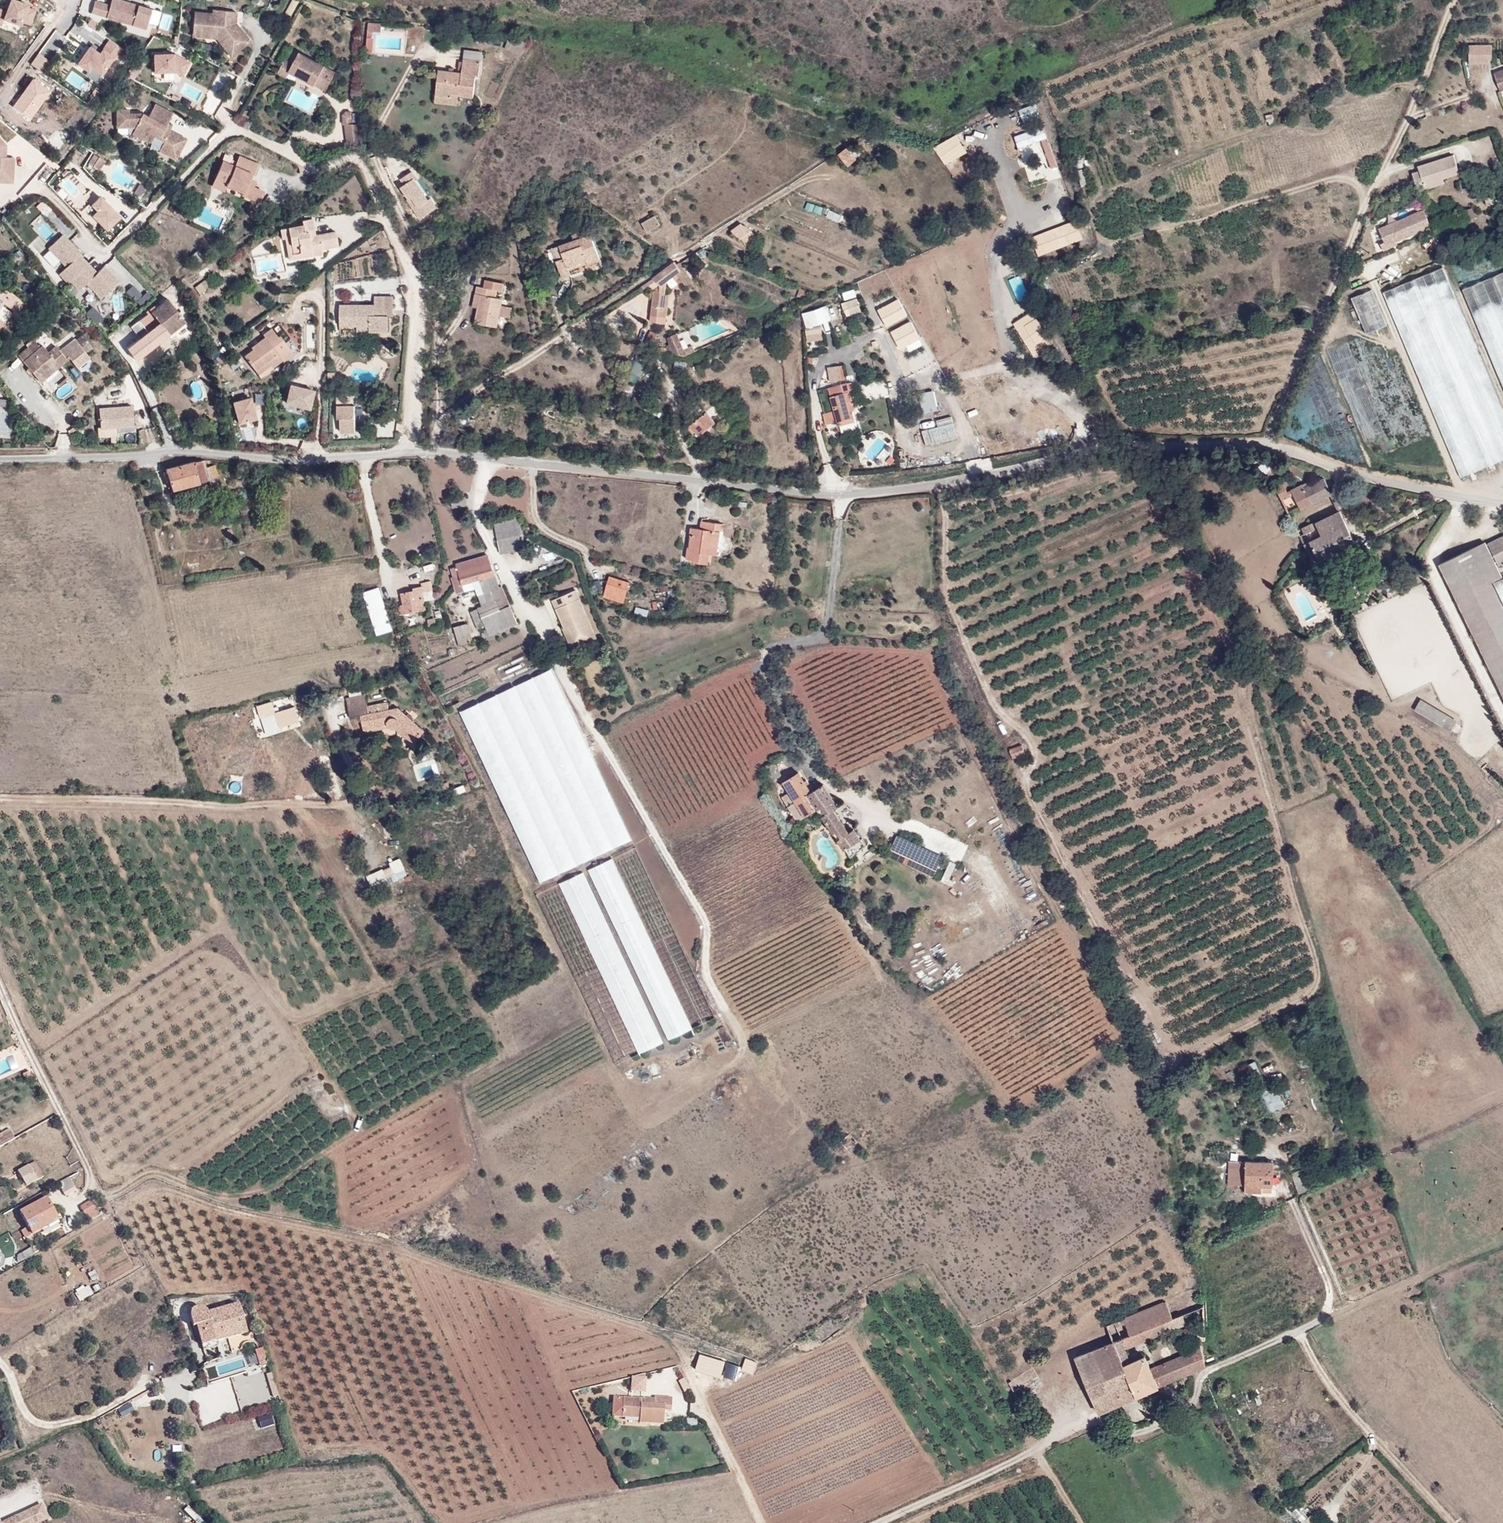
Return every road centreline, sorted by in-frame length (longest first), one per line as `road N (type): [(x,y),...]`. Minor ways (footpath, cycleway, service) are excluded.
road 1 (residential): [(884,1522),(1094,1418),(1118,1433),(1195,1406),(1200,1375),(1324,1318),(1334,1301),(1293,1199)]
road 2 (unclassified): [(1261,449),(1125,443),(984,476),(801,491),(697,480)]
road 3 (residential): [(402,454),(410,430),(416,272),(357,156),(316,168),(232,128),(225,107),(264,38),(256,28)]
road 4 (unclassified): [(402,454),(0,453)]
road 5 (residential): [(1261,449),(1381,174)]
road 6 (unclassified): [(697,480),(402,454)]
road 7 (unclassified): [(1502,502),(1261,449)]
road 8 (residential): [(1405,119),(1453,0)]

